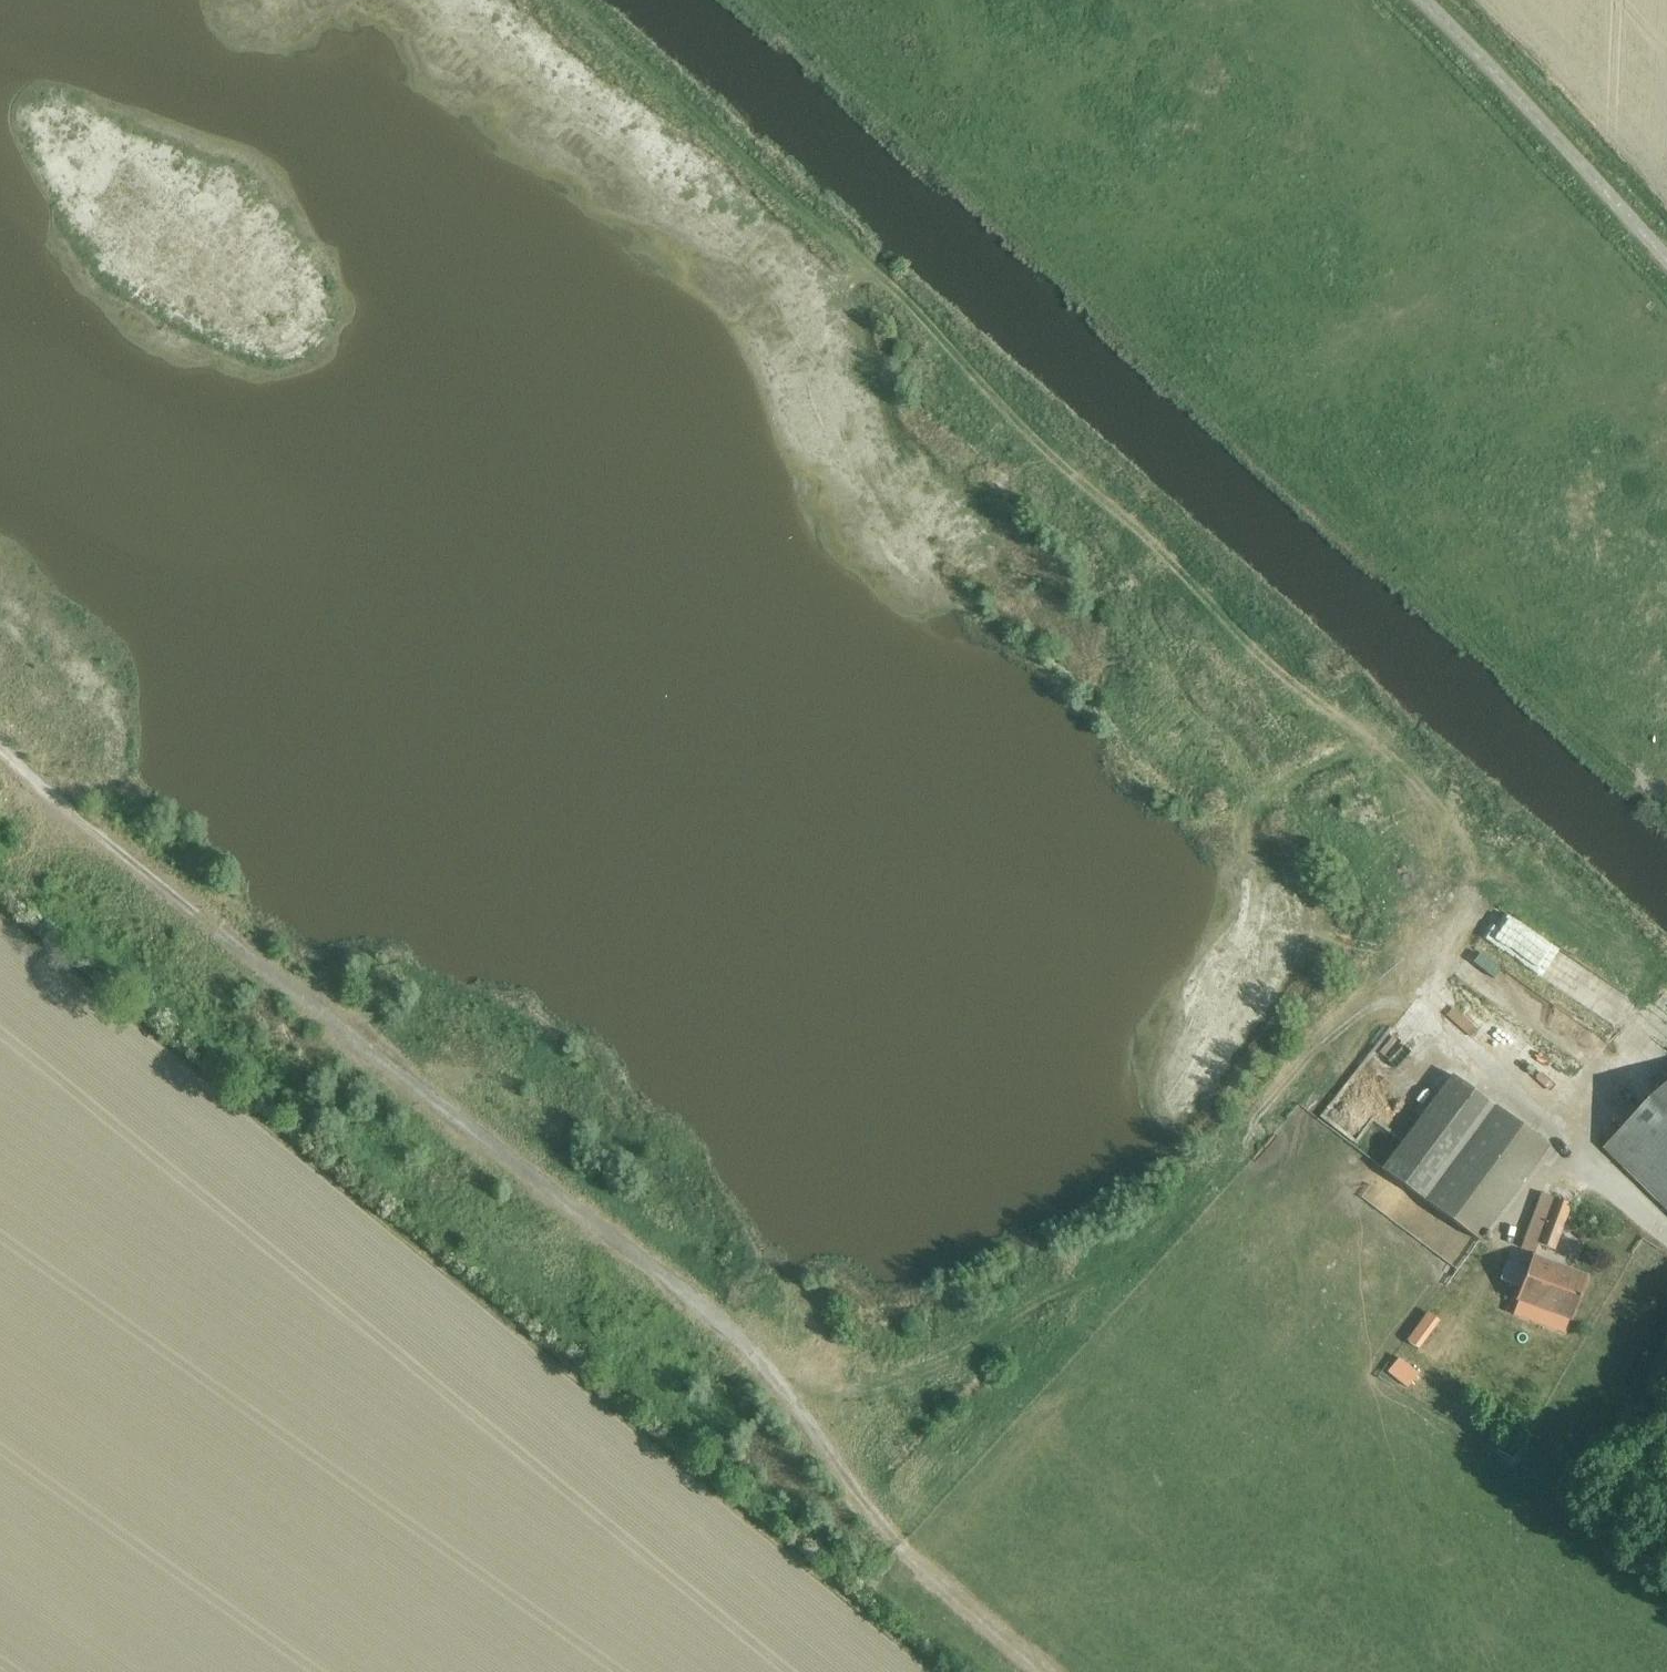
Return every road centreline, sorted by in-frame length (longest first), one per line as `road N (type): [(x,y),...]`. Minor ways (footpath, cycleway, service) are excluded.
road 1 (track): [(786,1399),(860,1396),(953,1357),(1150,1228),(1397,979),(1445,898),(1421,825),(1373,747),(558,0)]
road 2 (unclassified): [(1666,259),(1422,0)]

